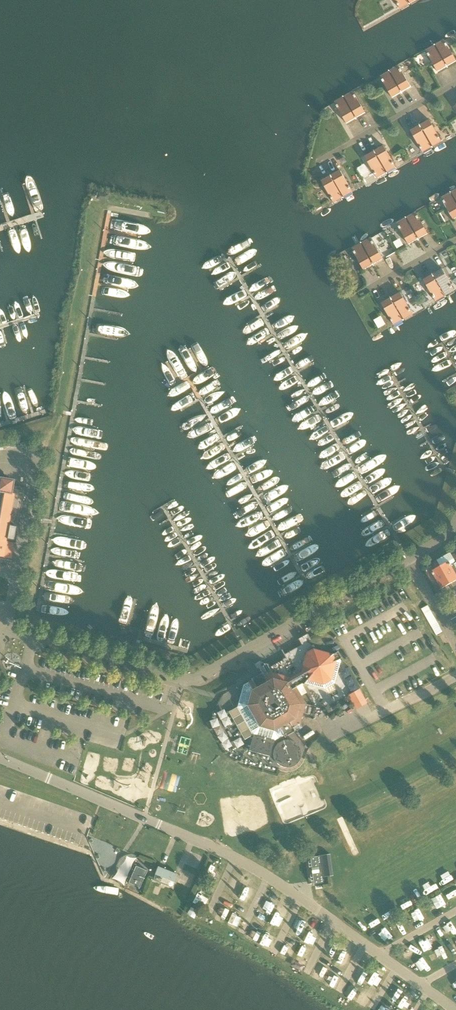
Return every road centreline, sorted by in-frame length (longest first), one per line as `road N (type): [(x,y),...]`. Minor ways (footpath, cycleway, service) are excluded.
road 1 (unclassified): [(454,1009),(236,858),(0,758)]
road 2 (unclassified): [(4,630),(197,679),(447,537),(455,524)]

